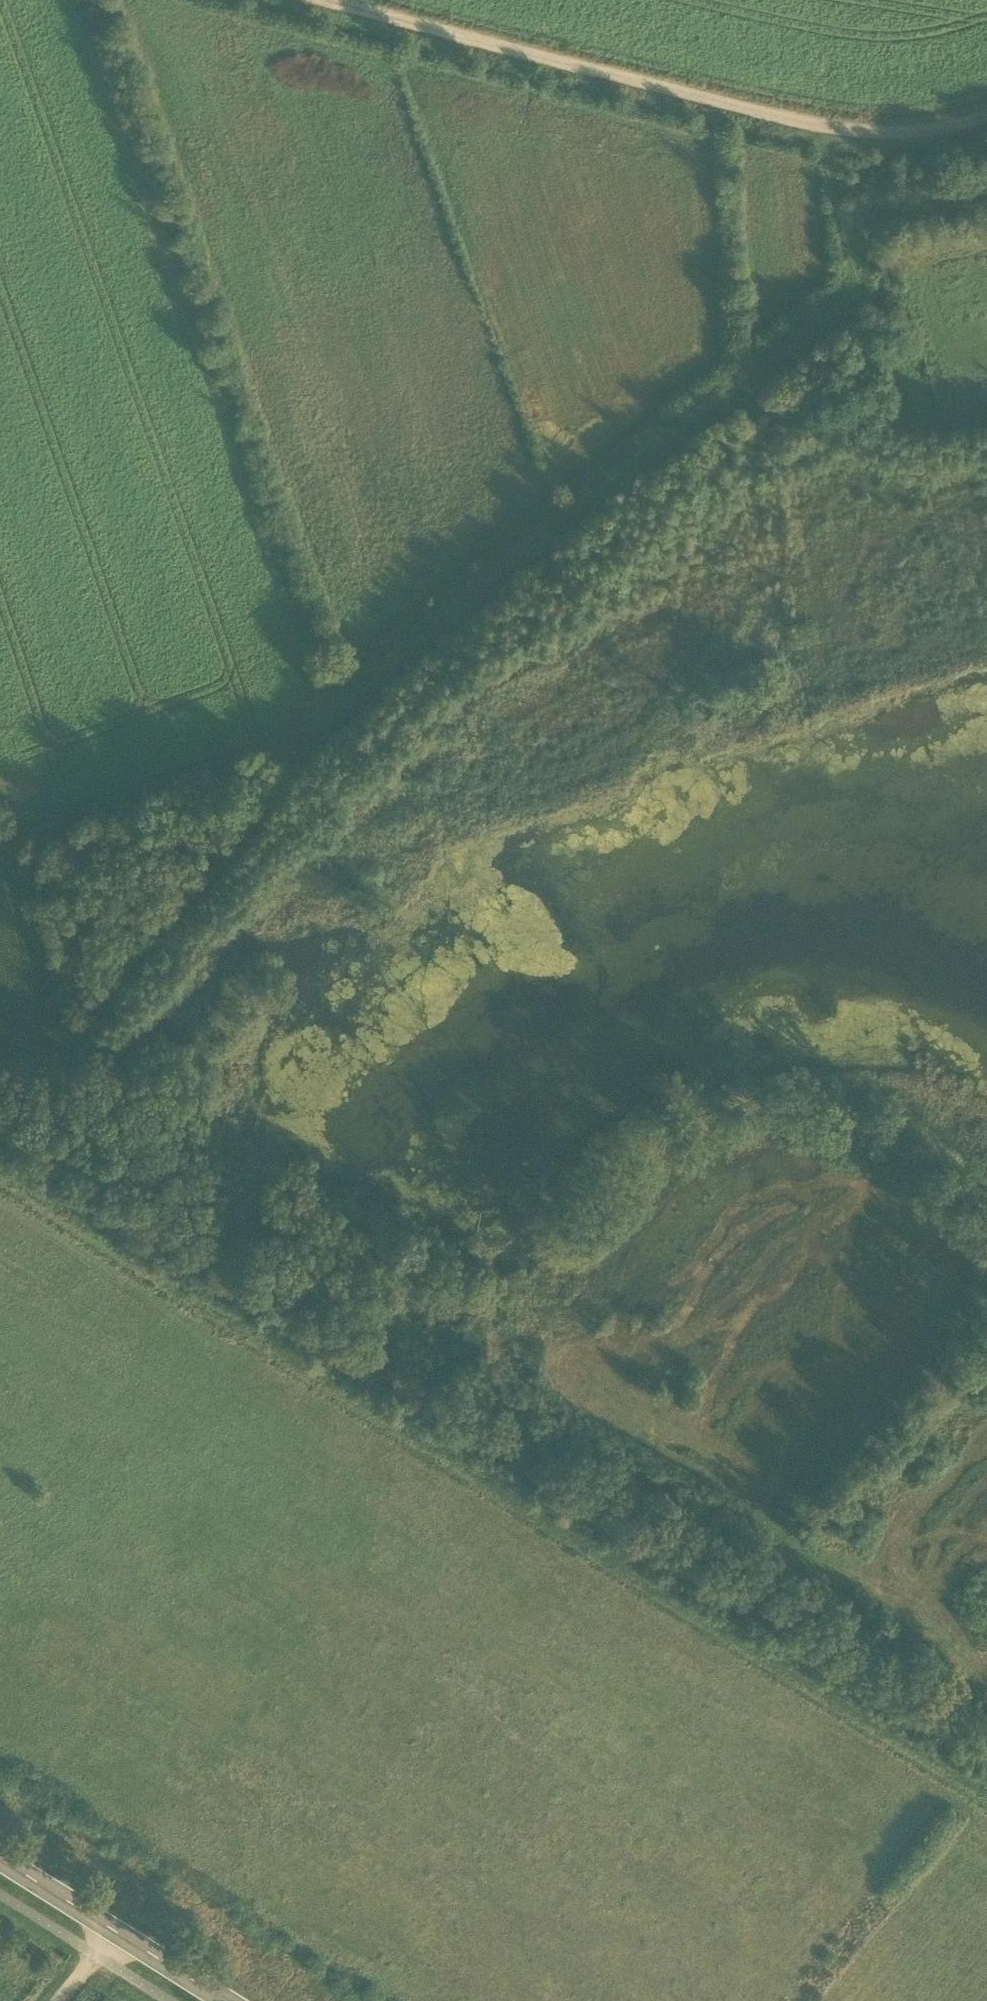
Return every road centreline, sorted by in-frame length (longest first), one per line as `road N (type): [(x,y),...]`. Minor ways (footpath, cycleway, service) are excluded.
road 1 (track): [(0,1177),(986,1799)]
road 2 (track): [(986,118),(920,134),(825,130),(313,0)]
road 3 (secondary): [(222,2000),(0,1864)]

